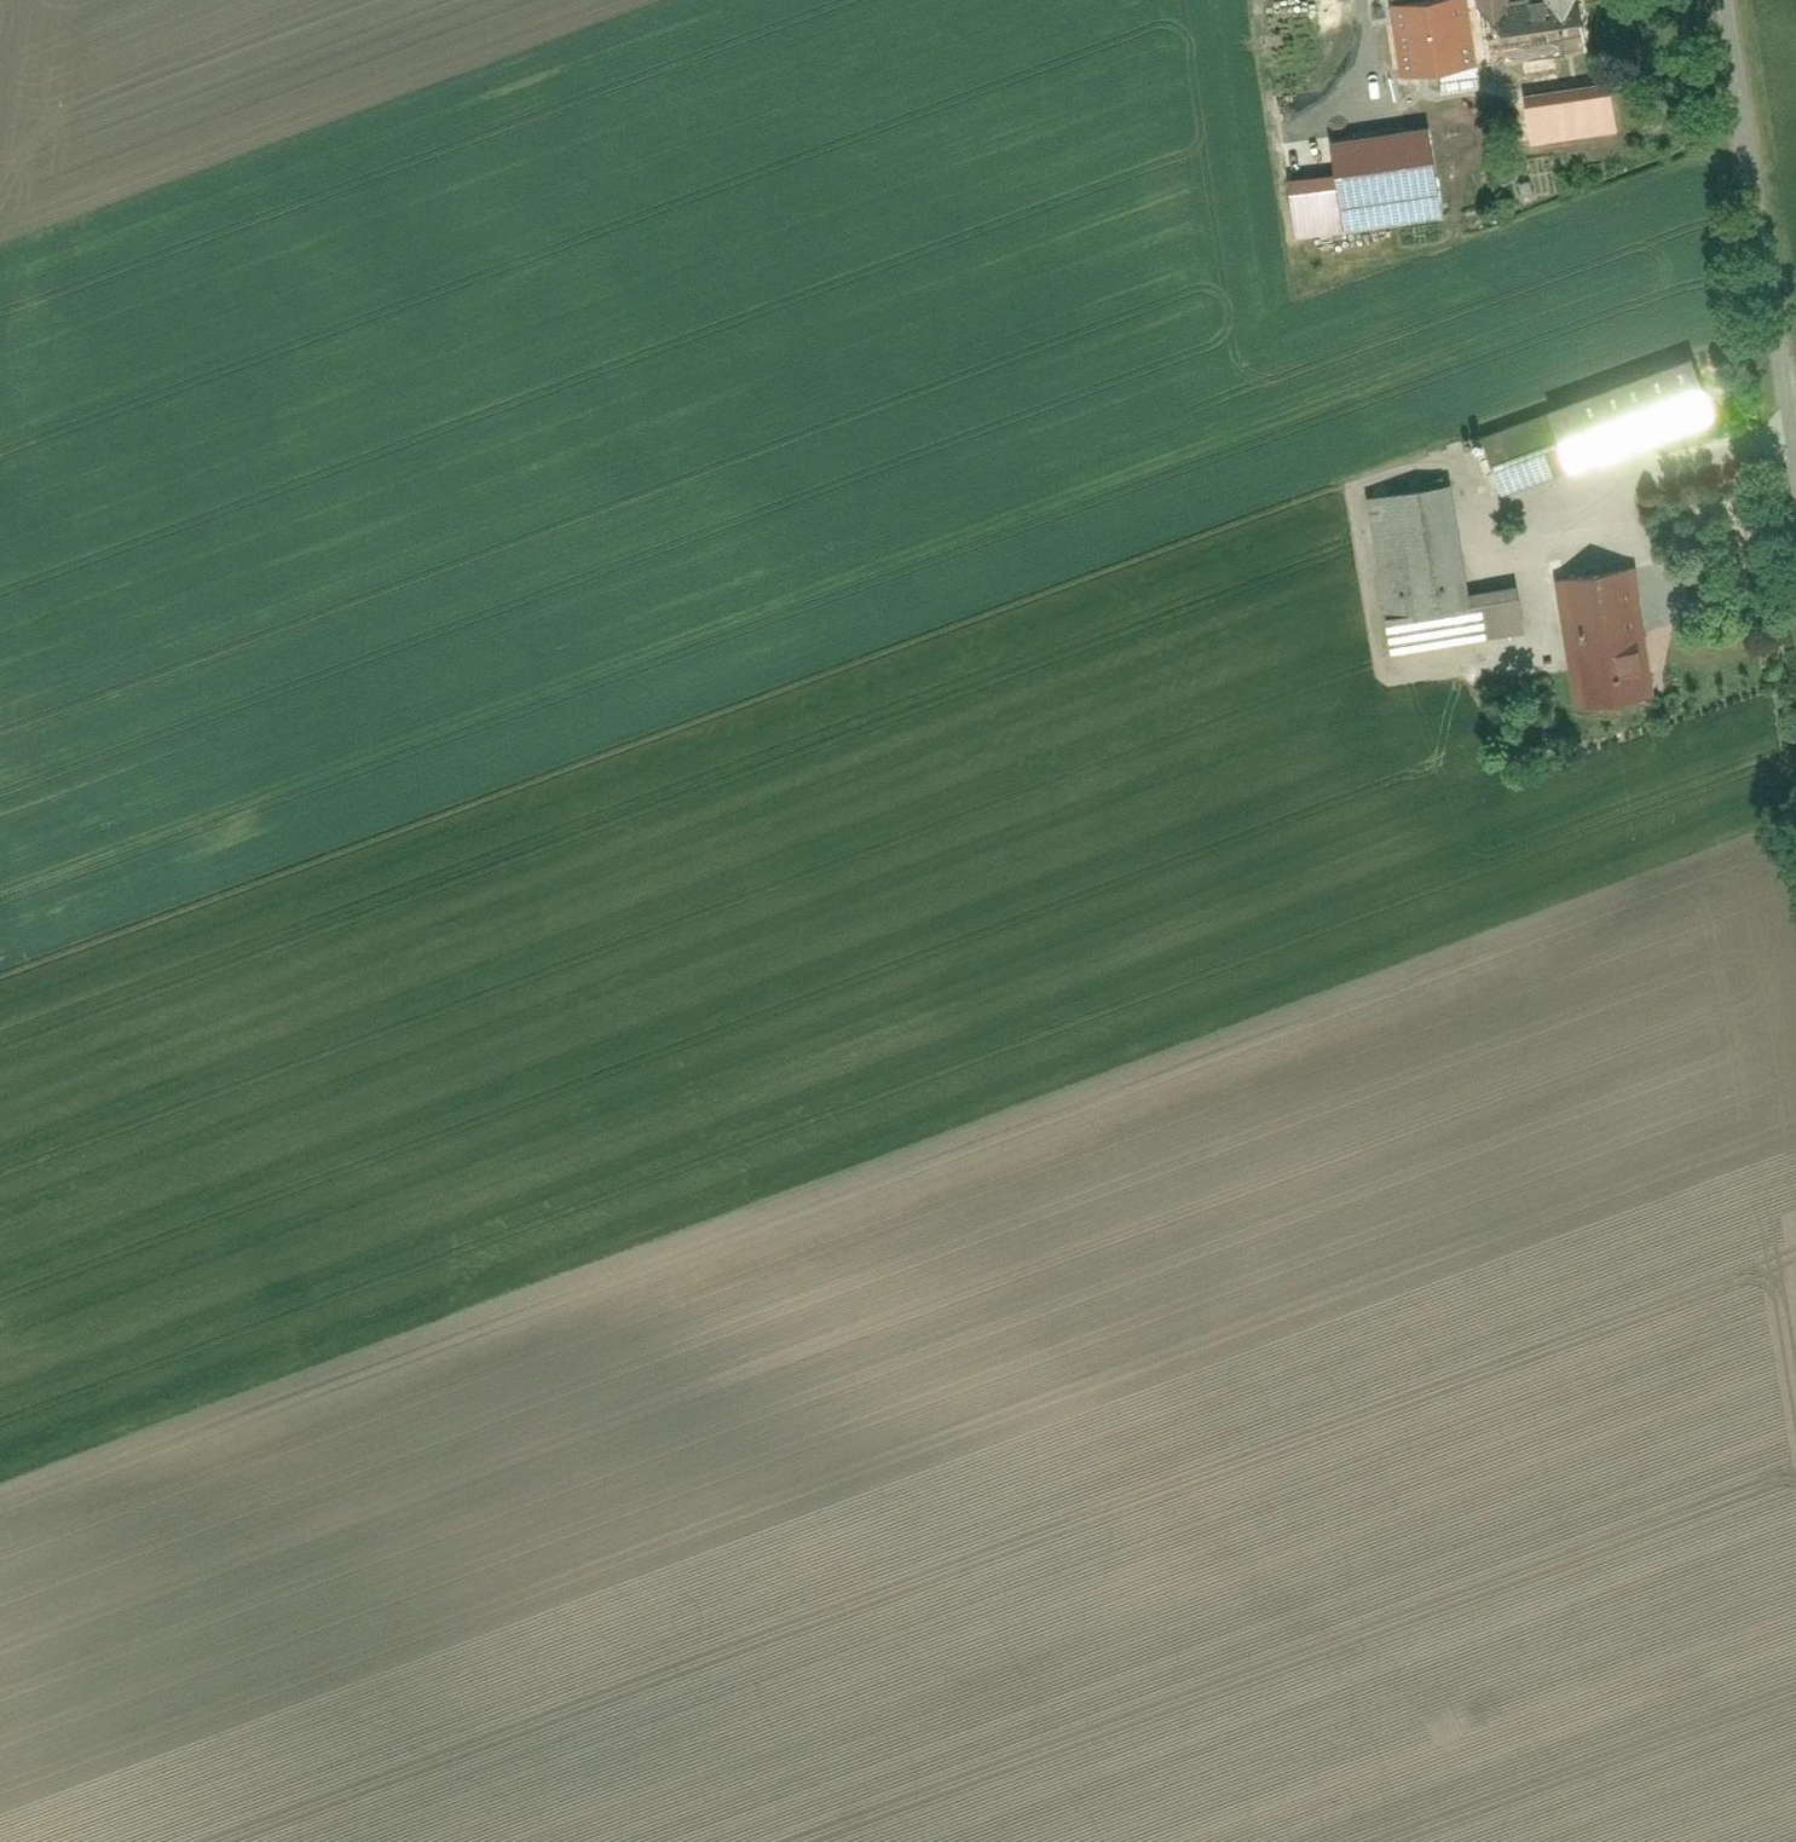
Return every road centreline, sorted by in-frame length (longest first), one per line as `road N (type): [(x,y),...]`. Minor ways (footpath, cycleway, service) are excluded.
road 1 (unclassified): [(1702,0),(1795,604)]

